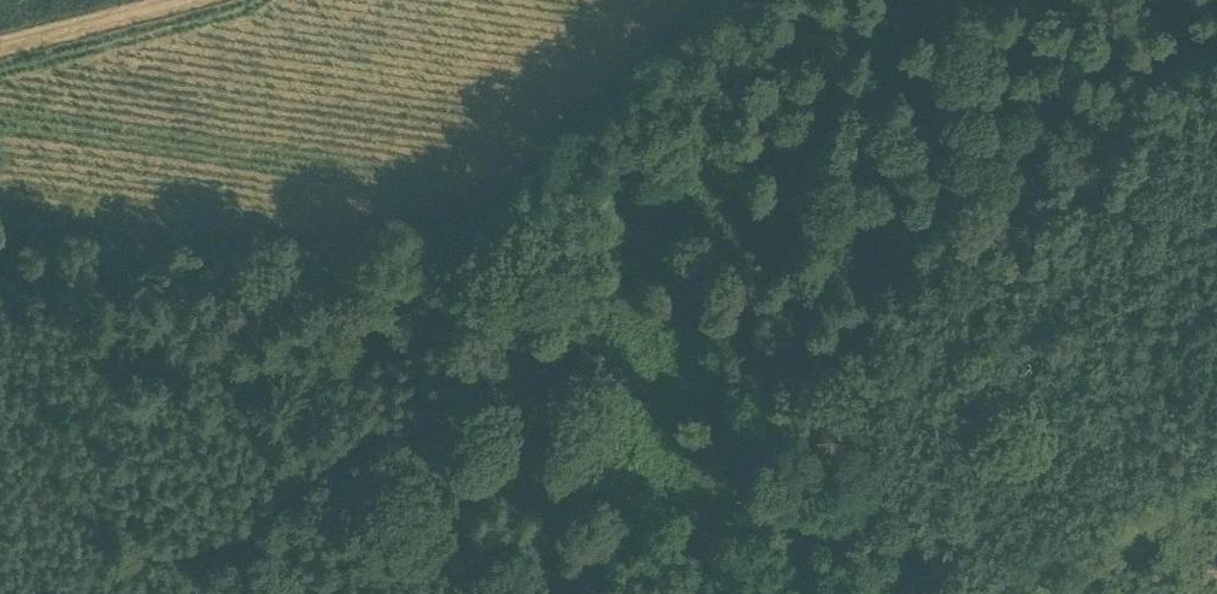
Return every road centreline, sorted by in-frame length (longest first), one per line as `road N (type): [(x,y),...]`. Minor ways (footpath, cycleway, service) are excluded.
road 1 (track): [(0,73),(272,0)]

